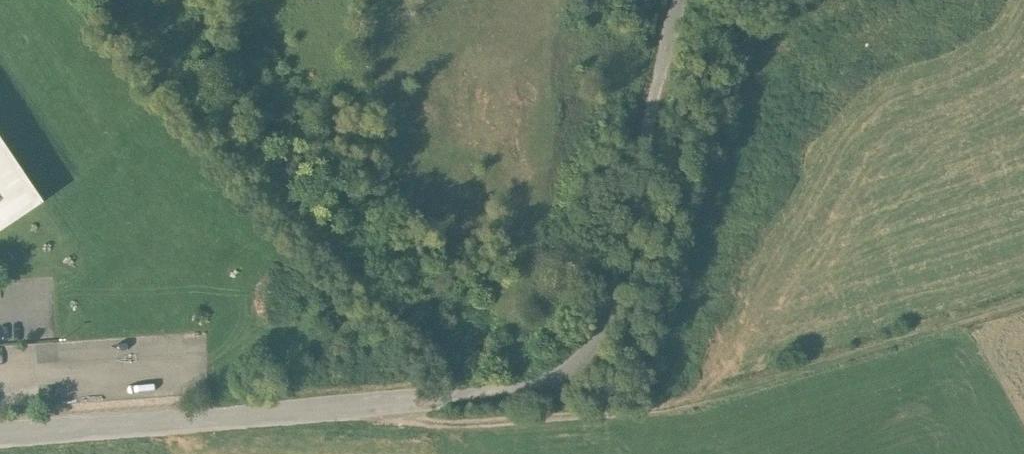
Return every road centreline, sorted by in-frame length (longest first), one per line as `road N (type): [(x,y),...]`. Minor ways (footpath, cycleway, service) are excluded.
road 1 (track): [(385,406),(389,426),(664,417),(1023,307)]
road 2 (track): [(685,0),(585,365),(531,389),(440,402)]

